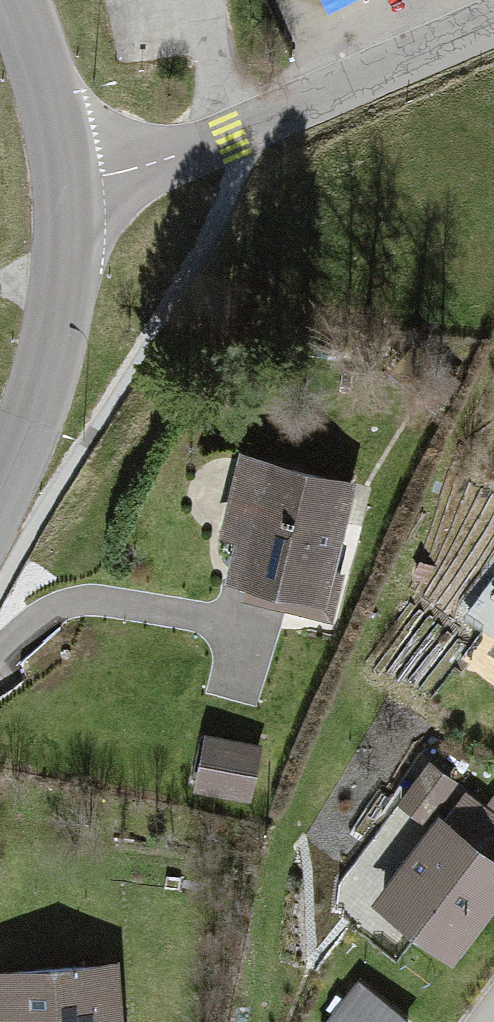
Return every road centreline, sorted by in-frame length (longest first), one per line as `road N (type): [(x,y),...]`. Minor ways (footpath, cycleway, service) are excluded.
road 1 (residential): [(493,18),(183,153),(65,184)]
road 2 (secondary): [(65,184),(55,329),(0,486)]
road 3 (secondary): [(15,0),(46,86),(65,184)]

